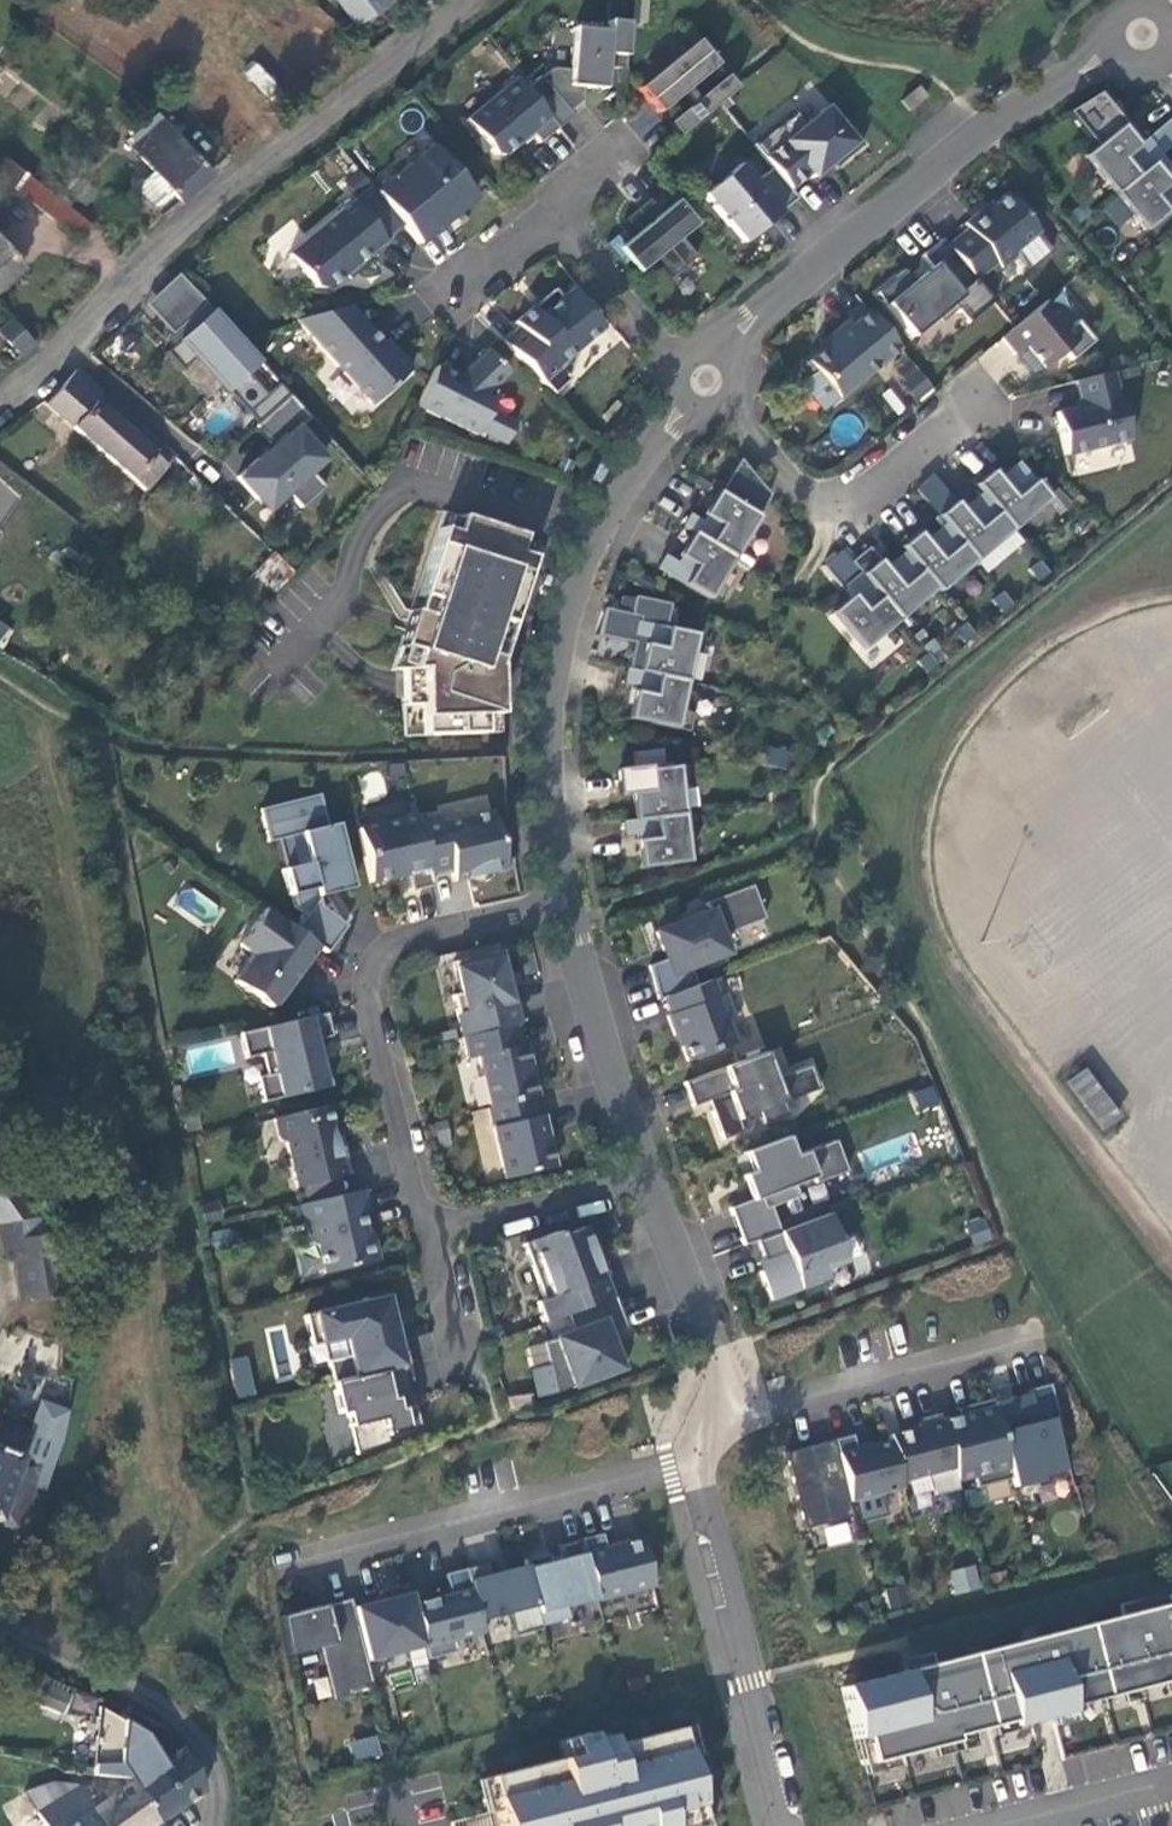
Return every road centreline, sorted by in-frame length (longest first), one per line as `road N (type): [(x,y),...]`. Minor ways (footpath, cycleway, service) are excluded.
road 1 (residential): [(471,0),(188,226),(49,361),(0,397)]
road 2 (residential): [(567,912),(551,721),(581,533),(698,380)]
road 3 (residential): [(1147,35),(986,131),(698,380)]
road 4 (residential): [(567,912),(395,944),(372,964),(432,1232)]
road 5 (residential): [(282,1560),(692,1455)]
road 6 (residential): [(692,1455),(792,1825)]
road 7 (residential): [(698,380),(764,447),(837,502),(984,390)]
road 8 (residential): [(0,1625),(112,1679),(199,1743),(219,1786),(216,1825)]
road 9 (residential): [(729,1416),(1010,1339)]
road 10 (residential): [(638,1184),(567,912)]
road 11 (residential): [(729,1416),(638,1184)]
road 12 (residential): [(698,380),(547,218)]
road 13 (residential): [(432,1232),(638,1184)]
road 14 (residential): [(432,1232),(464,1375)]
road 15 (residential): [(547,218),(636,132)]

